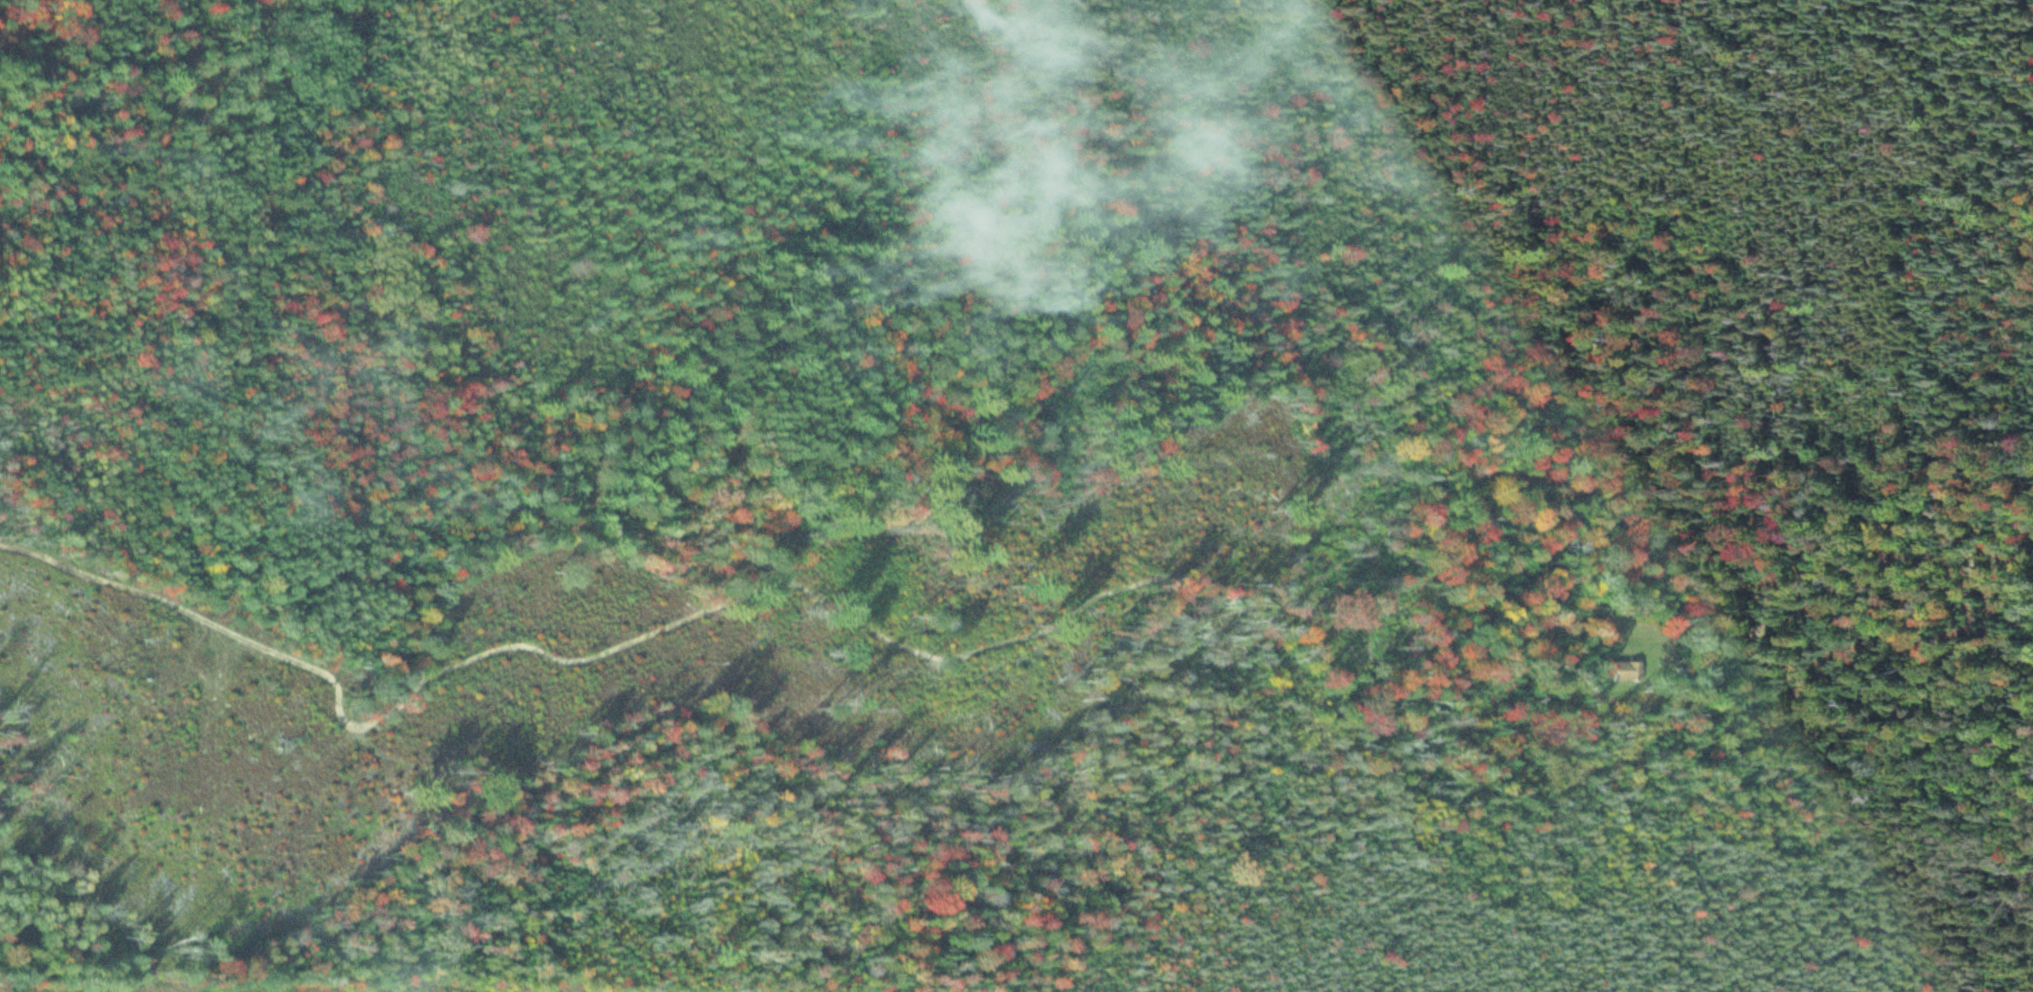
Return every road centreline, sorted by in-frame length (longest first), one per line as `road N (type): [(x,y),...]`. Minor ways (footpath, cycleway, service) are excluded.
road 1 (residential): [(2032,562),(1971,601),(1767,686),(1676,669)]

